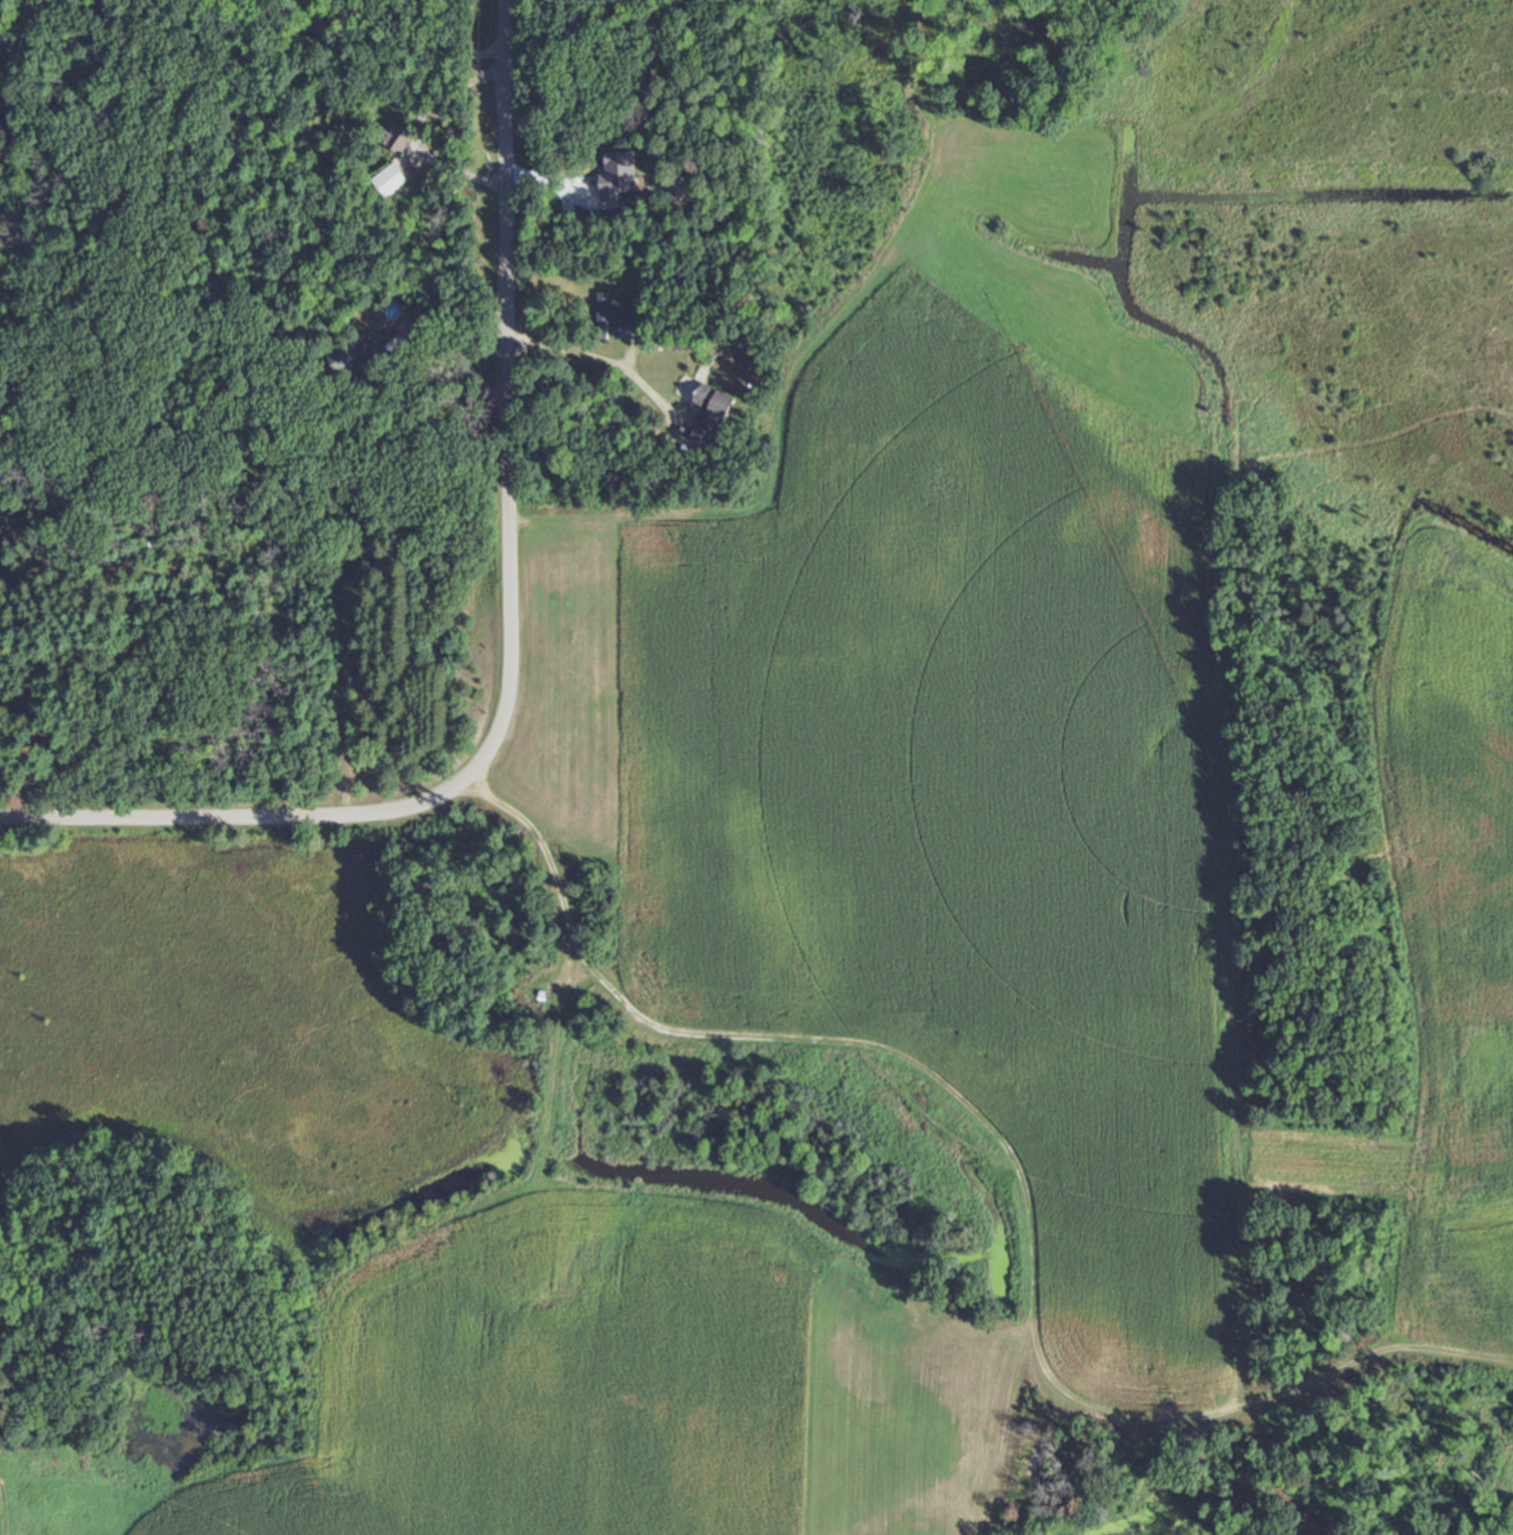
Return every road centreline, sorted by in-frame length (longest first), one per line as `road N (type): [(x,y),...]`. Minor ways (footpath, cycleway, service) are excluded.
road 1 (residential): [(0,823),(319,819),(406,803),(477,766),(513,699),(500,41),(508,0)]

